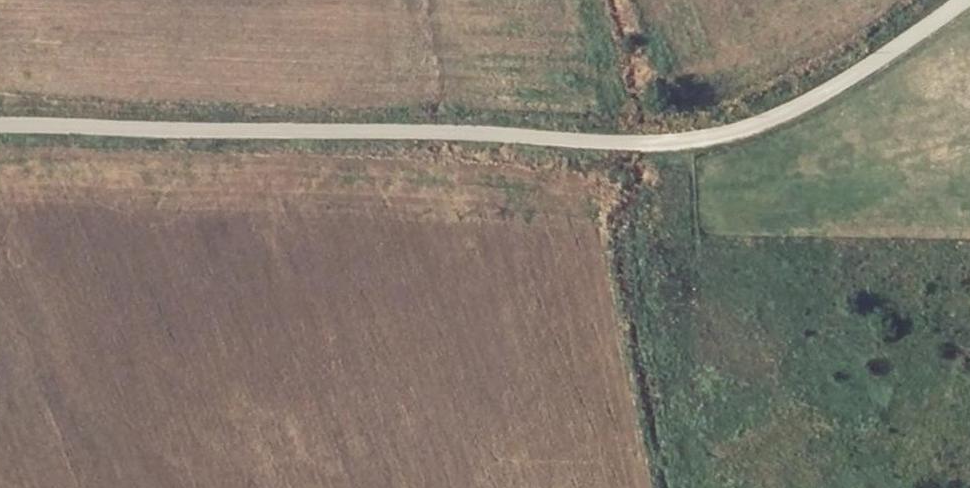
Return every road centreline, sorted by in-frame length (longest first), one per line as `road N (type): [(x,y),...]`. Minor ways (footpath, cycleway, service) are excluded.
road 1 (unclassified): [(0,128),(470,129),(619,147),(686,146),(763,126),(884,64),(969,2)]

